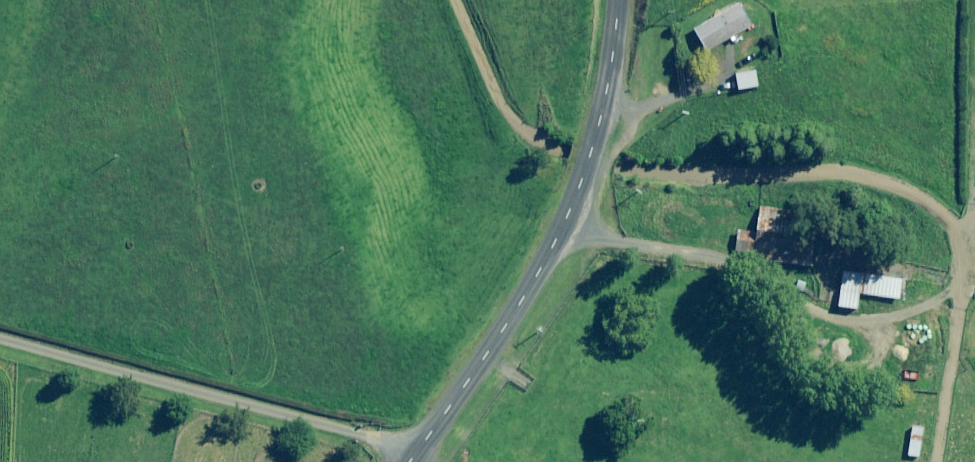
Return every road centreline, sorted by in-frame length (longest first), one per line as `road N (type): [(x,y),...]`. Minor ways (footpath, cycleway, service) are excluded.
road 1 (unclassified): [(616,0),(608,73),(556,236),(406,461)]
road 2 (track): [(0,337),(412,453)]
road 3 (track): [(815,275),(556,236)]
road 4 (track): [(893,461),(874,383),(815,275)]
road 5 (track): [(974,237),(919,240),(815,275)]

